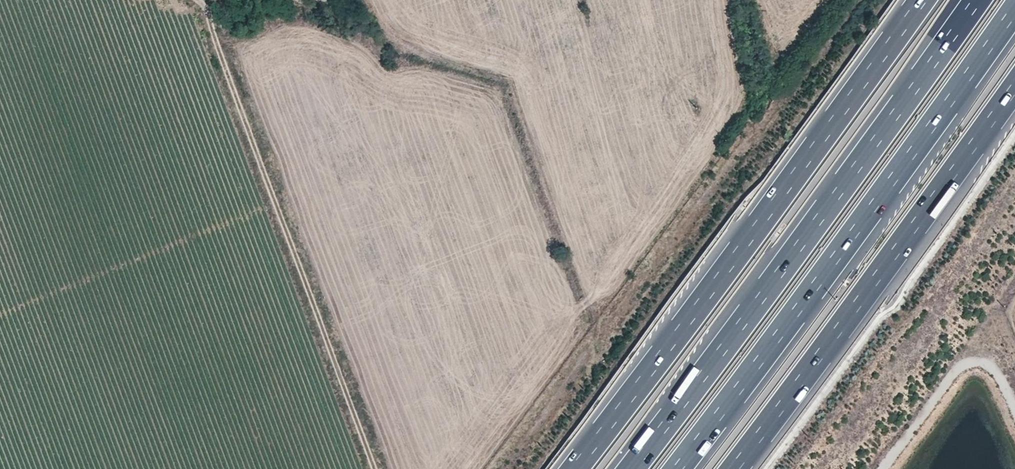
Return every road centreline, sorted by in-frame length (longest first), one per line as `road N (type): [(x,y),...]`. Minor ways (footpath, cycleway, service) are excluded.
road 1 (track): [(495,468),(859,0)]
road 2 (motorway): [(921,0),(575,468)]
road 3 (motorway): [(976,0),(632,468)]
road 4 (motorway): [(677,468),(1014,9)]
road 5 (track): [(377,468),(201,0)]
road 6 (motorway): [(733,468),(1014,87)]

